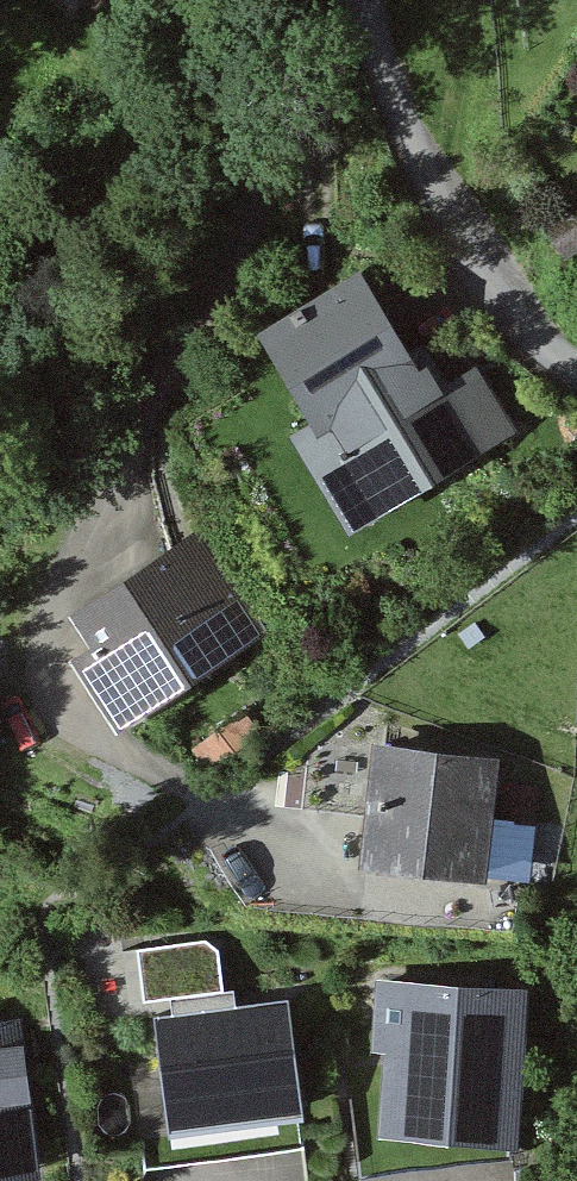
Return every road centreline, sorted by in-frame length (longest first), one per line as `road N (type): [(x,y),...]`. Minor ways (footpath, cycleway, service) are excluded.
road 1 (residential): [(211,798),(98,738),(72,714),(44,657),(62,601),(175,357),(363,12)]
road 2 (residential): [(576,370),(494,293),(388,90),(363,12)]

